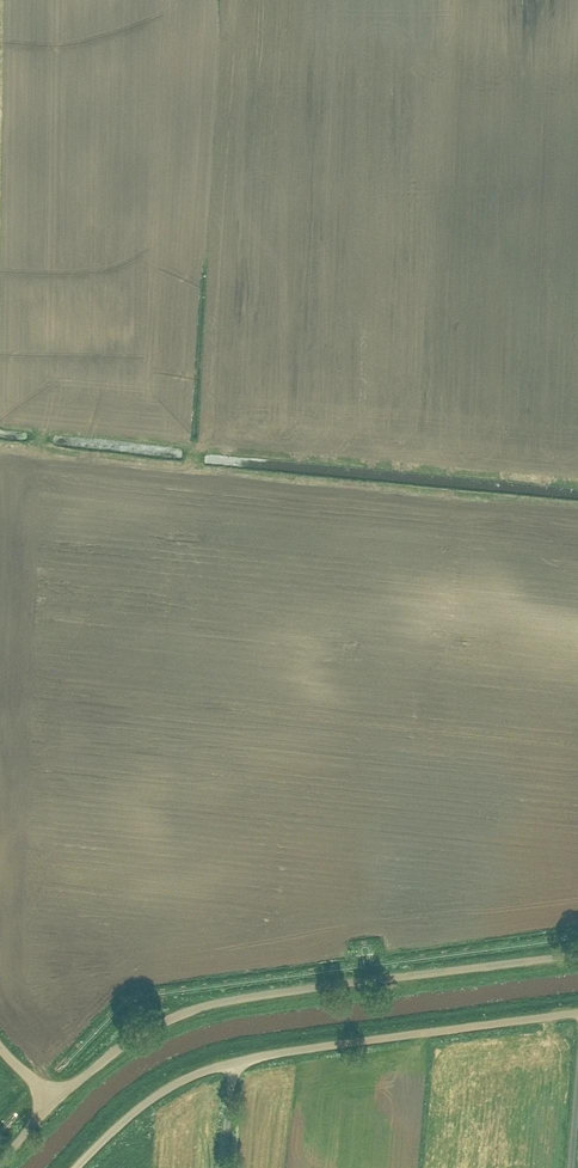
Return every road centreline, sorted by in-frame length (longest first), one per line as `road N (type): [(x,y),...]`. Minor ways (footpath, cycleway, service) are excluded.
road 1 (unclassified): [(52,1101),(129,1039),(200,1006),(577,952)]

